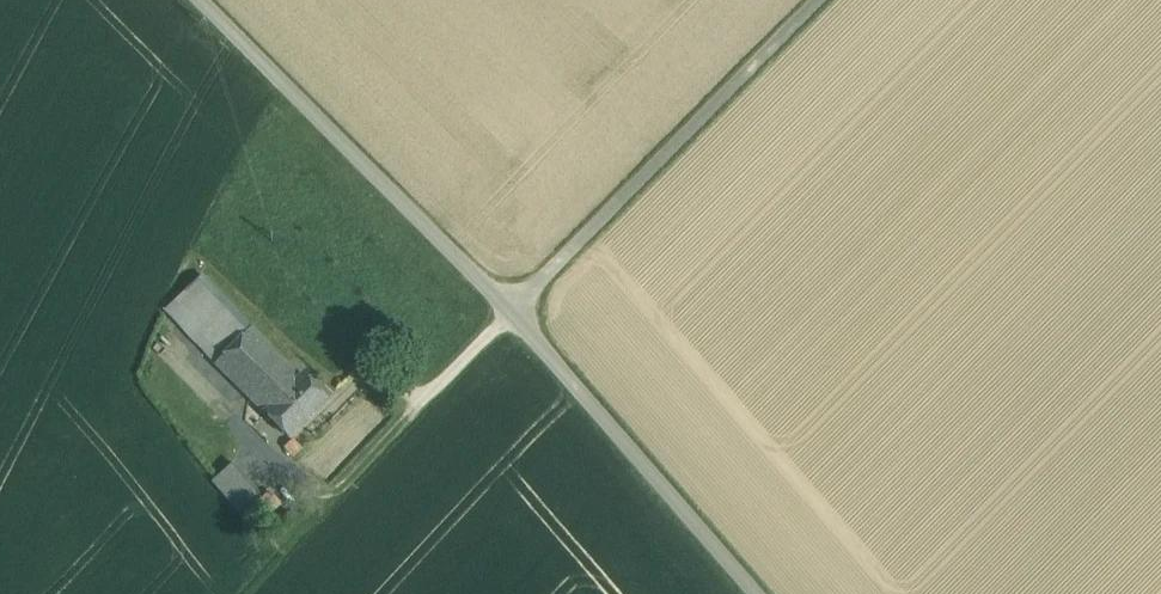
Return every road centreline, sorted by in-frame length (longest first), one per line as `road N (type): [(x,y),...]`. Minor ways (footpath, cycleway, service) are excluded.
road 1 (unclassified): [(512,310),(197,0)]
road 2 (unclassified): [(512,310),(818,0)]
road 3 (track): [(245,593),(512,310)]
road 4 (unclassified): [(757,593),(512,310)]

